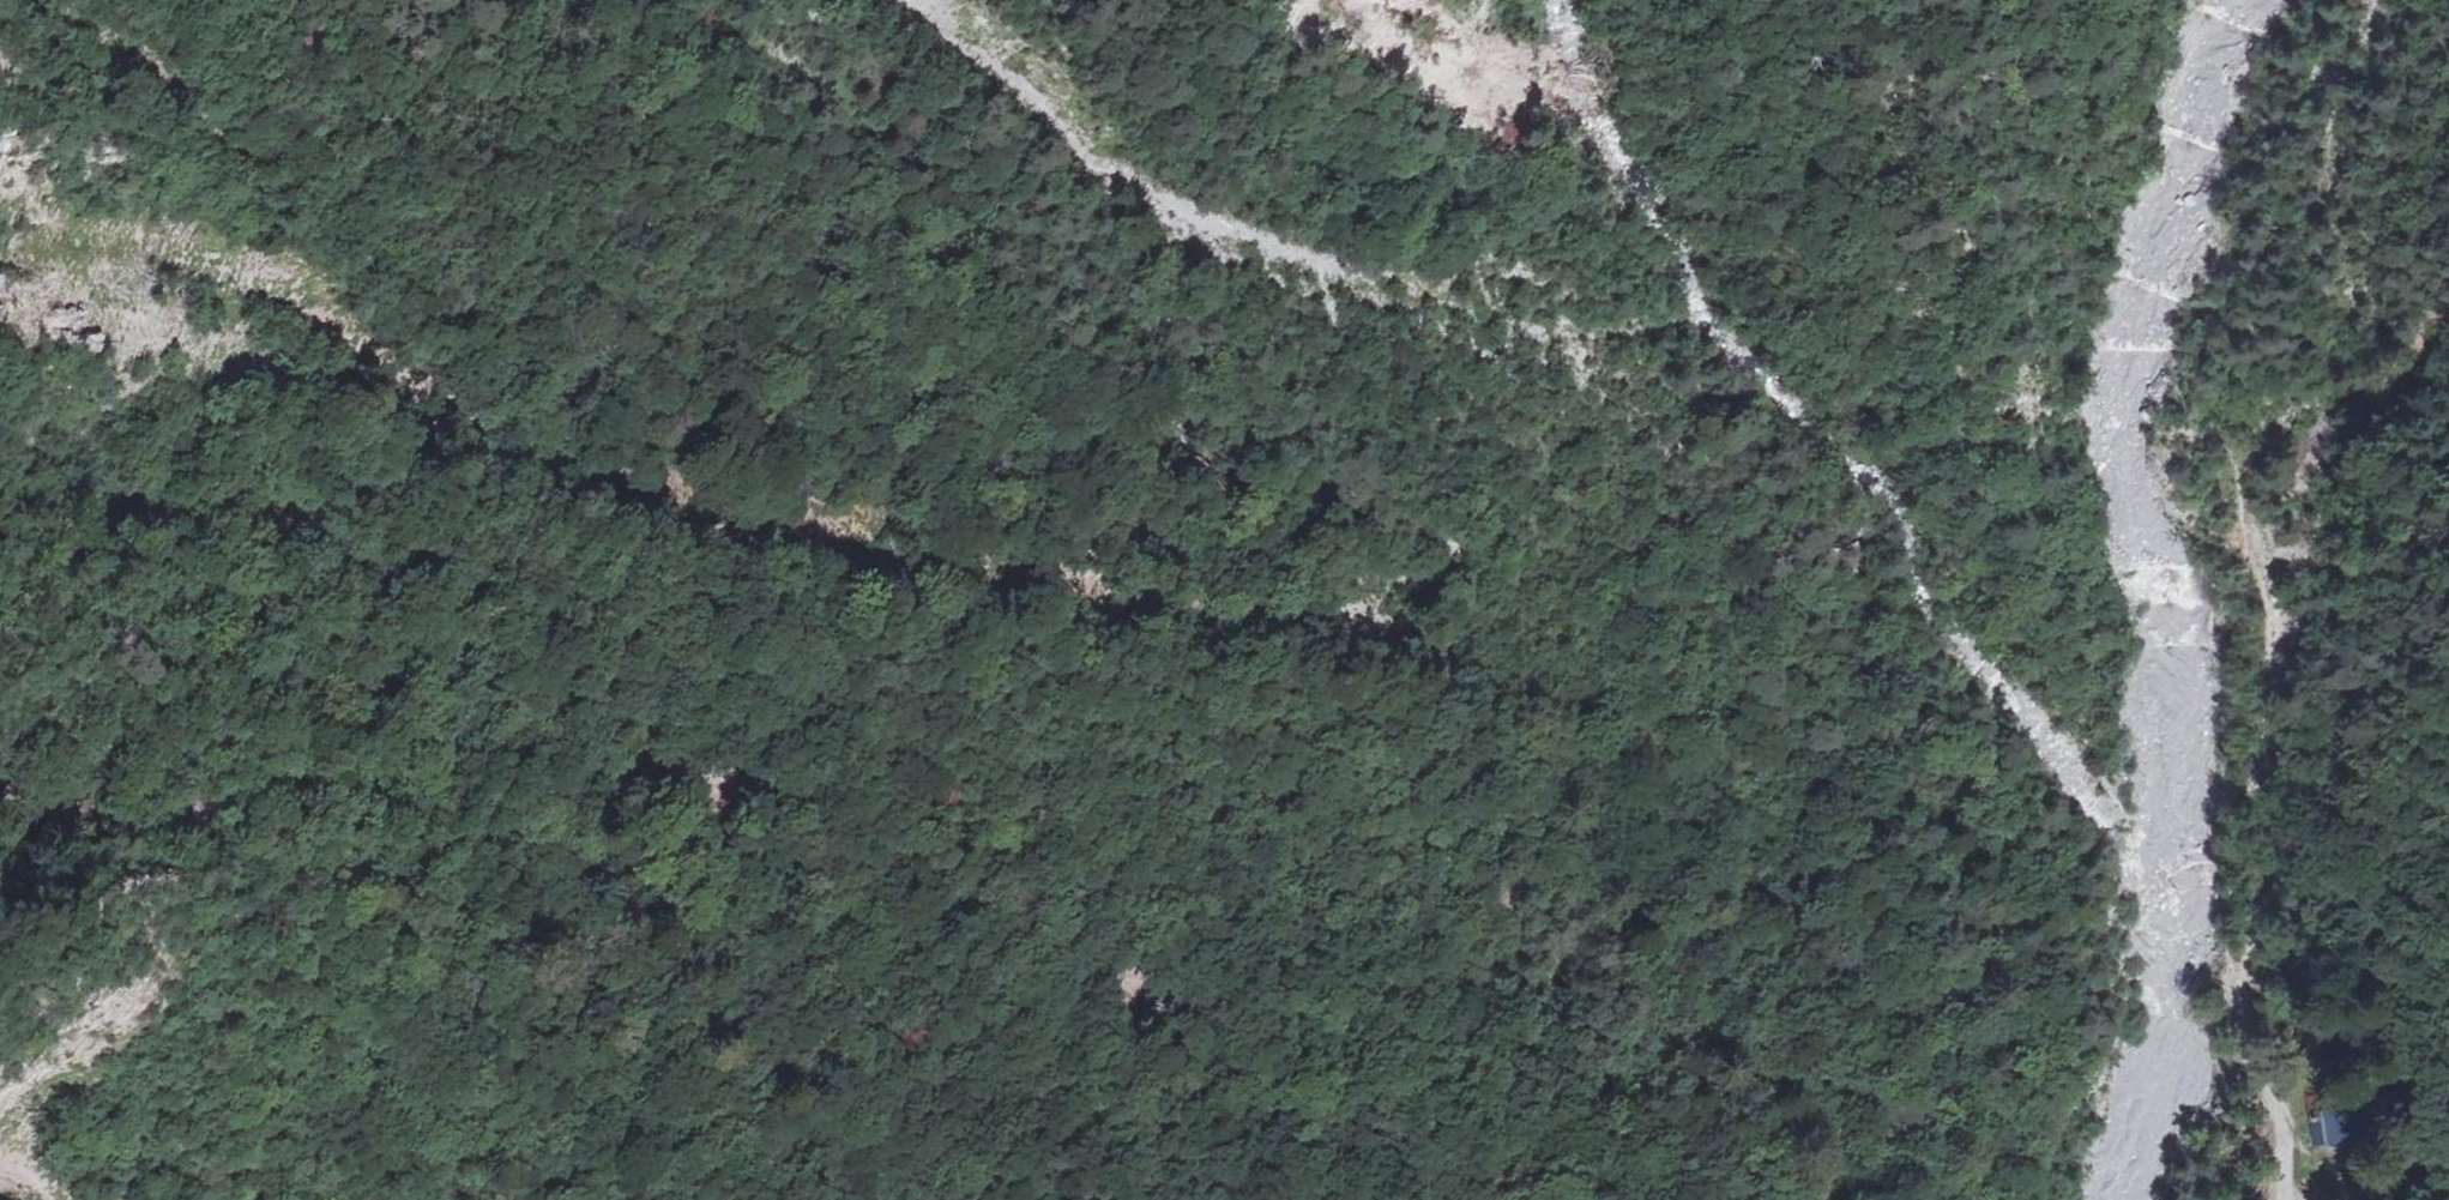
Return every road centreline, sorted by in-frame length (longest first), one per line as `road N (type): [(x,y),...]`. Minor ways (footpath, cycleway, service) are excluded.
road 1 (track): [(2290,1199),(2281,1109),(2255,1062),(2243,939)]

